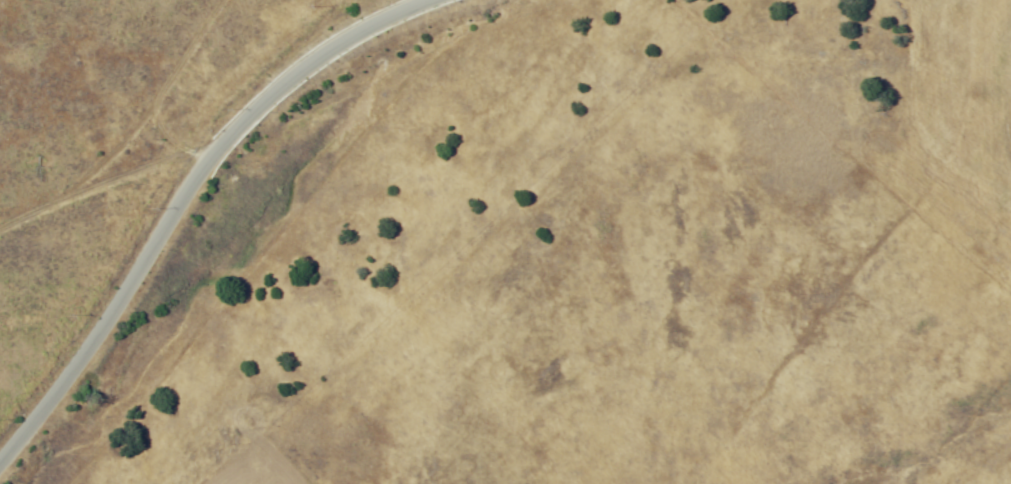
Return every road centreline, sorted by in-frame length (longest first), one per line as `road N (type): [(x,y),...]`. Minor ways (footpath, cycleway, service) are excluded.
road 1 (residential): [(0,469),(258,96),(434,0)]

